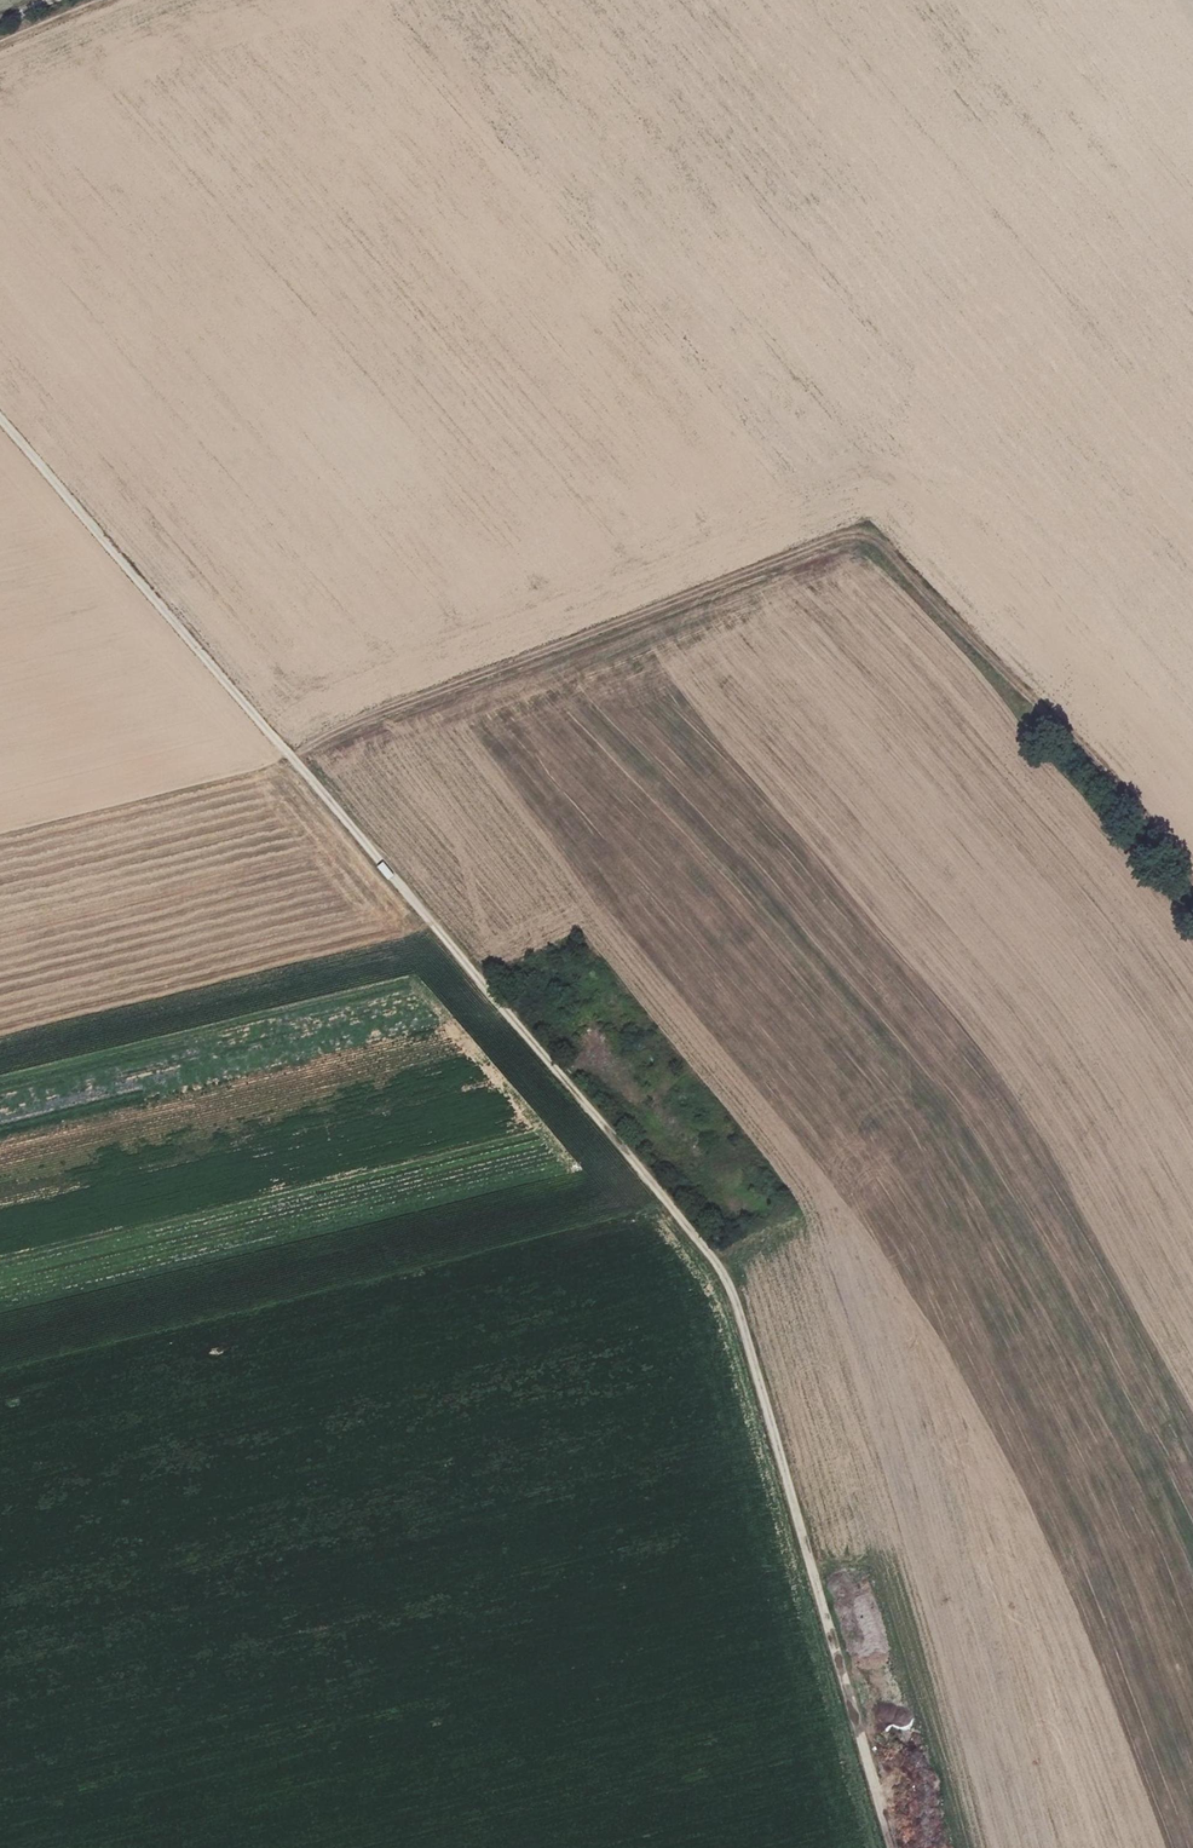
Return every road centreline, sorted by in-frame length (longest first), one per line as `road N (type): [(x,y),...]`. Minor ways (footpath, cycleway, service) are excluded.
road 1 (track): [(0,418),(718,1275),(888,1847)]
road 2 (track): [(279,747),(847,538),(1012,672),(1192,882)]

